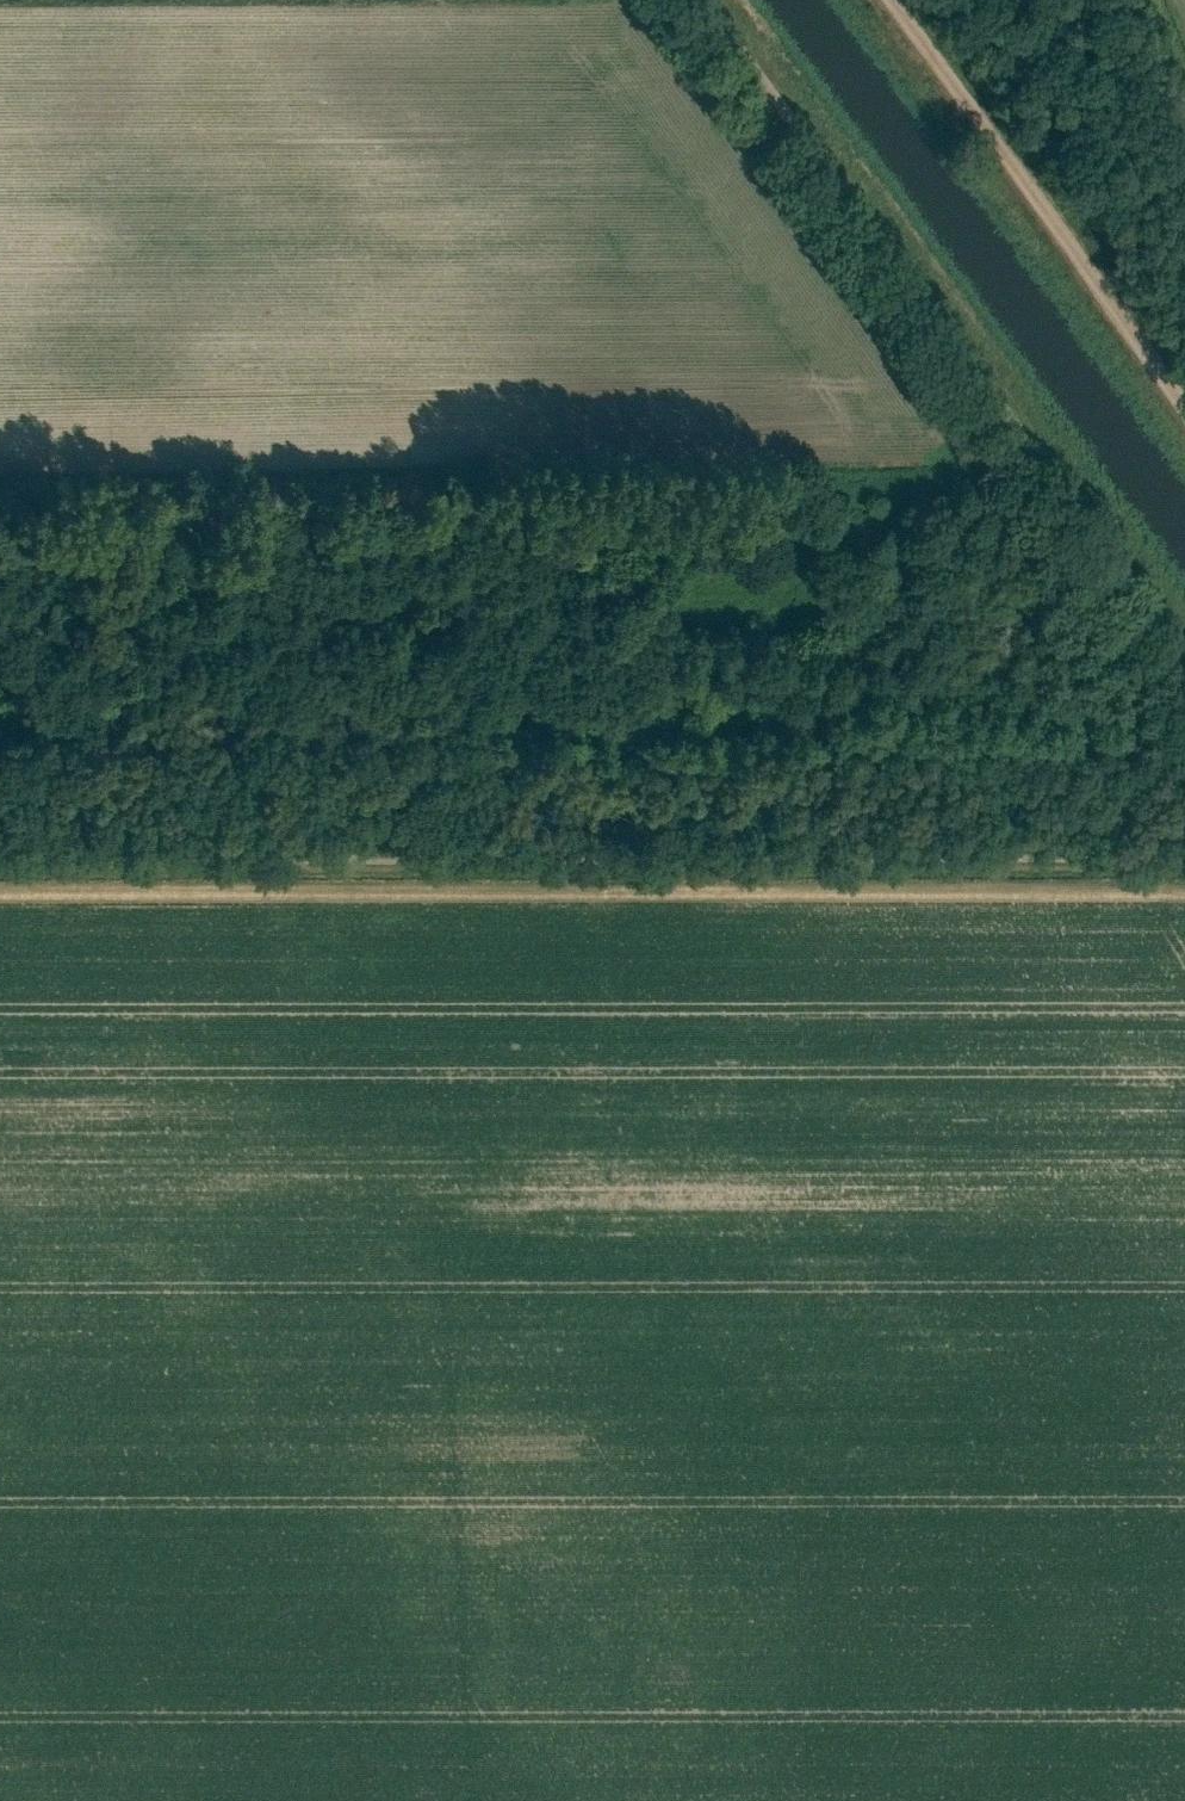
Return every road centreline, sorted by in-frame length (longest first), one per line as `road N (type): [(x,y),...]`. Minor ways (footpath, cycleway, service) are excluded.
road 1 (track): [(880,0),(1184,415)]

